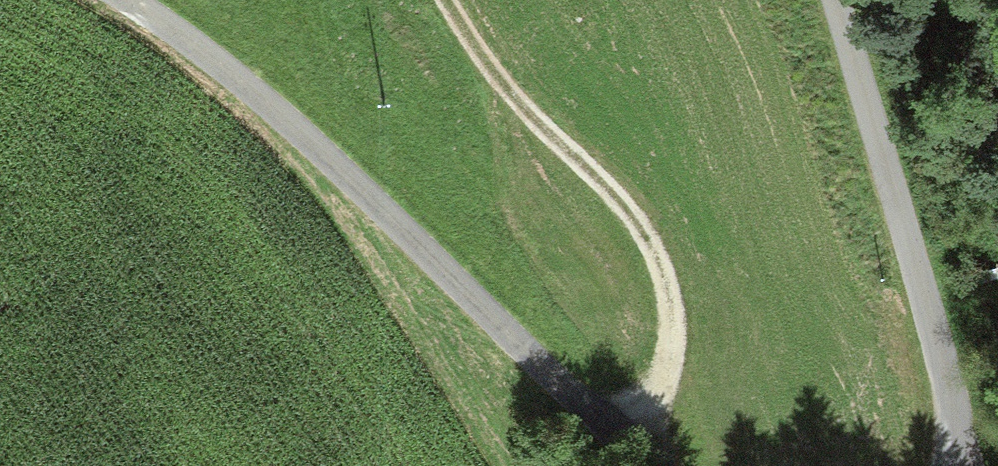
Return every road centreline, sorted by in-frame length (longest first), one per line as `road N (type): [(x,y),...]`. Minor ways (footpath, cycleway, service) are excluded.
road 1 (unclassified): [(662,465),(226,85),(109,0)]
road 2 (track): [(432,0),(514,115),(620,222),(643,272),(638,361),(606,420)]
road 3 (unclassified): [(832,0),(919,287),(957,465)]

